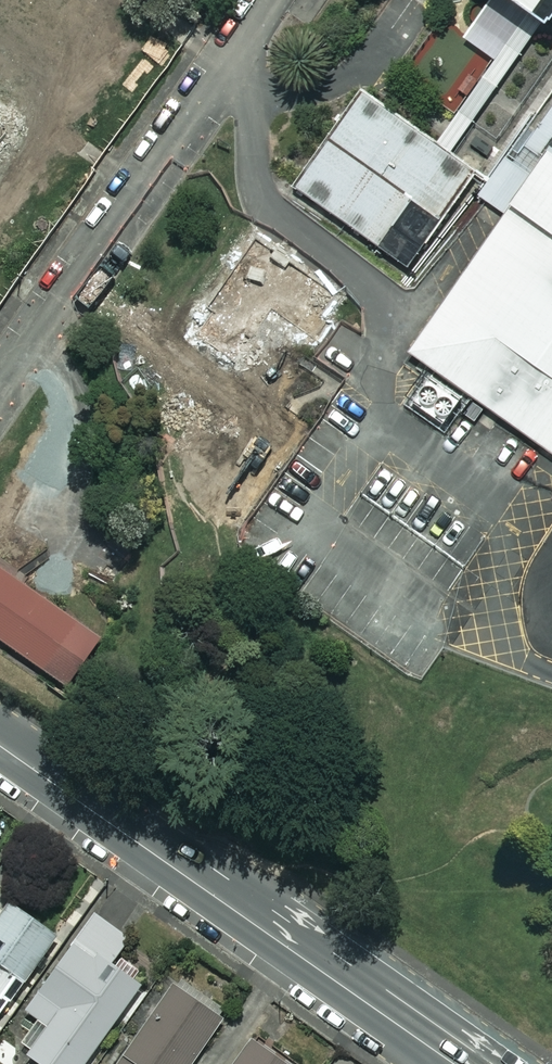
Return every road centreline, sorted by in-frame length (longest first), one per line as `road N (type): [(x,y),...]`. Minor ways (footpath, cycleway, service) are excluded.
road 1 (tertiary): [(0,744),(454,1063)]

